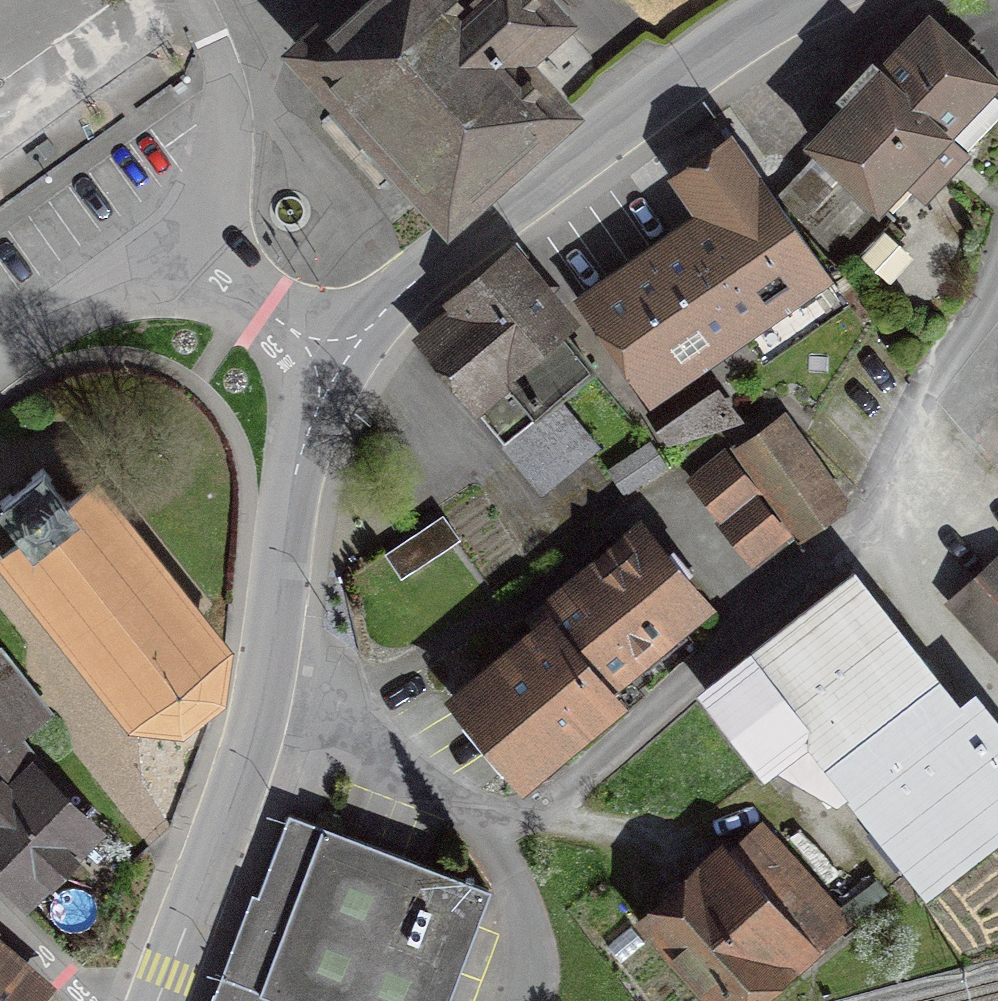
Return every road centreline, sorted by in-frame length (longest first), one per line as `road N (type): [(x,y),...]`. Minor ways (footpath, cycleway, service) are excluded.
road 1 (residential): [(338,377),(294,473),(264,682),(152,1000)]
road 2 (residential): [(804,0),(639,108),(406,294),(338,377)]
road 3 (residential): [(0,367),(111,287),(217,273),(338,377)]

